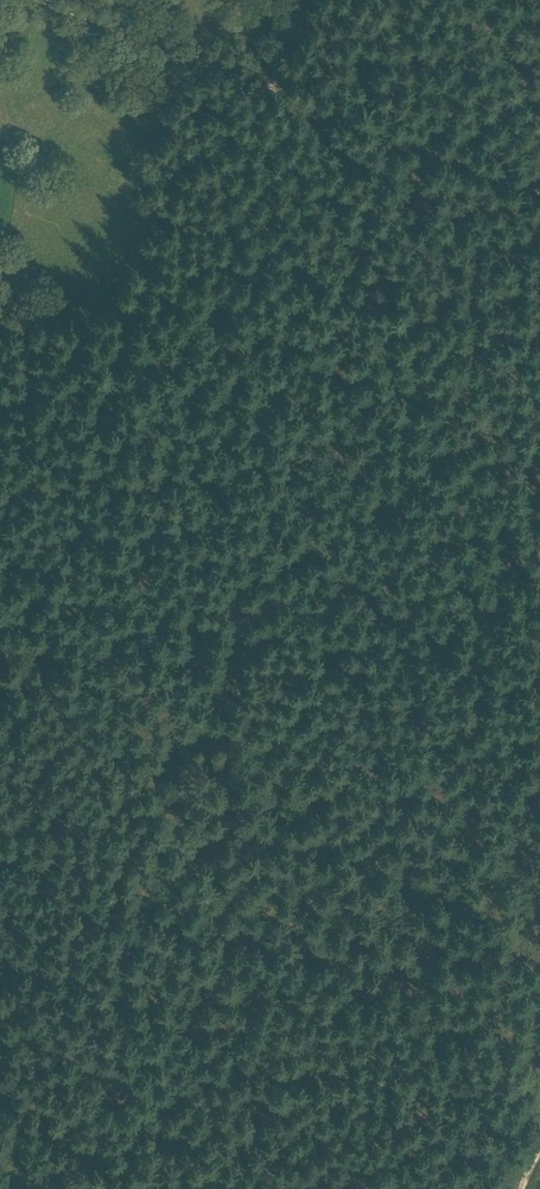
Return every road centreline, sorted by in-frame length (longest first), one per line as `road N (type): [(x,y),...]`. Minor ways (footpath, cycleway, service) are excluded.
road 1 (track): [(539,182),(61,0)]

